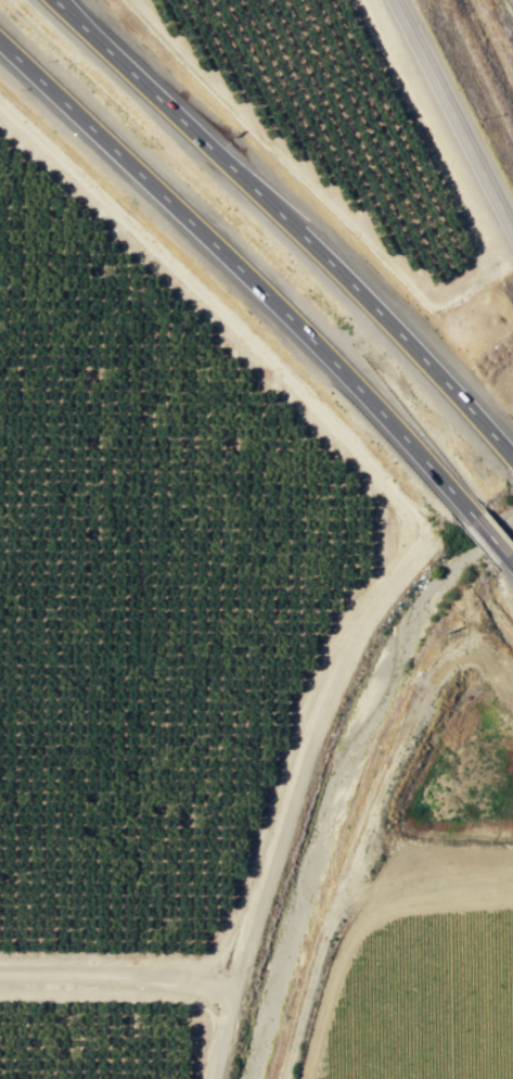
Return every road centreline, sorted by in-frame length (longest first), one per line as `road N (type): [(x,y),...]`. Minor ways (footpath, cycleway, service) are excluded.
road 1 (track): [(205,982),(242,907),(313,693),(359,605),(407,537),(405,512),(265,354),(0,103)]
road 2 (motorway): [(0,32),(288,315),(472,516)]
road 3 (motorway): [(512,457),(306,228),(72,0)]
road 4 (track): [(283,1078),(331,918),(398,749),(429,689),(484,642)]
road 5 (track): [(216,1078),(229,1002),(205,982),(0,975)]
road 6 (secondary): [(393,0),(512,234)]

